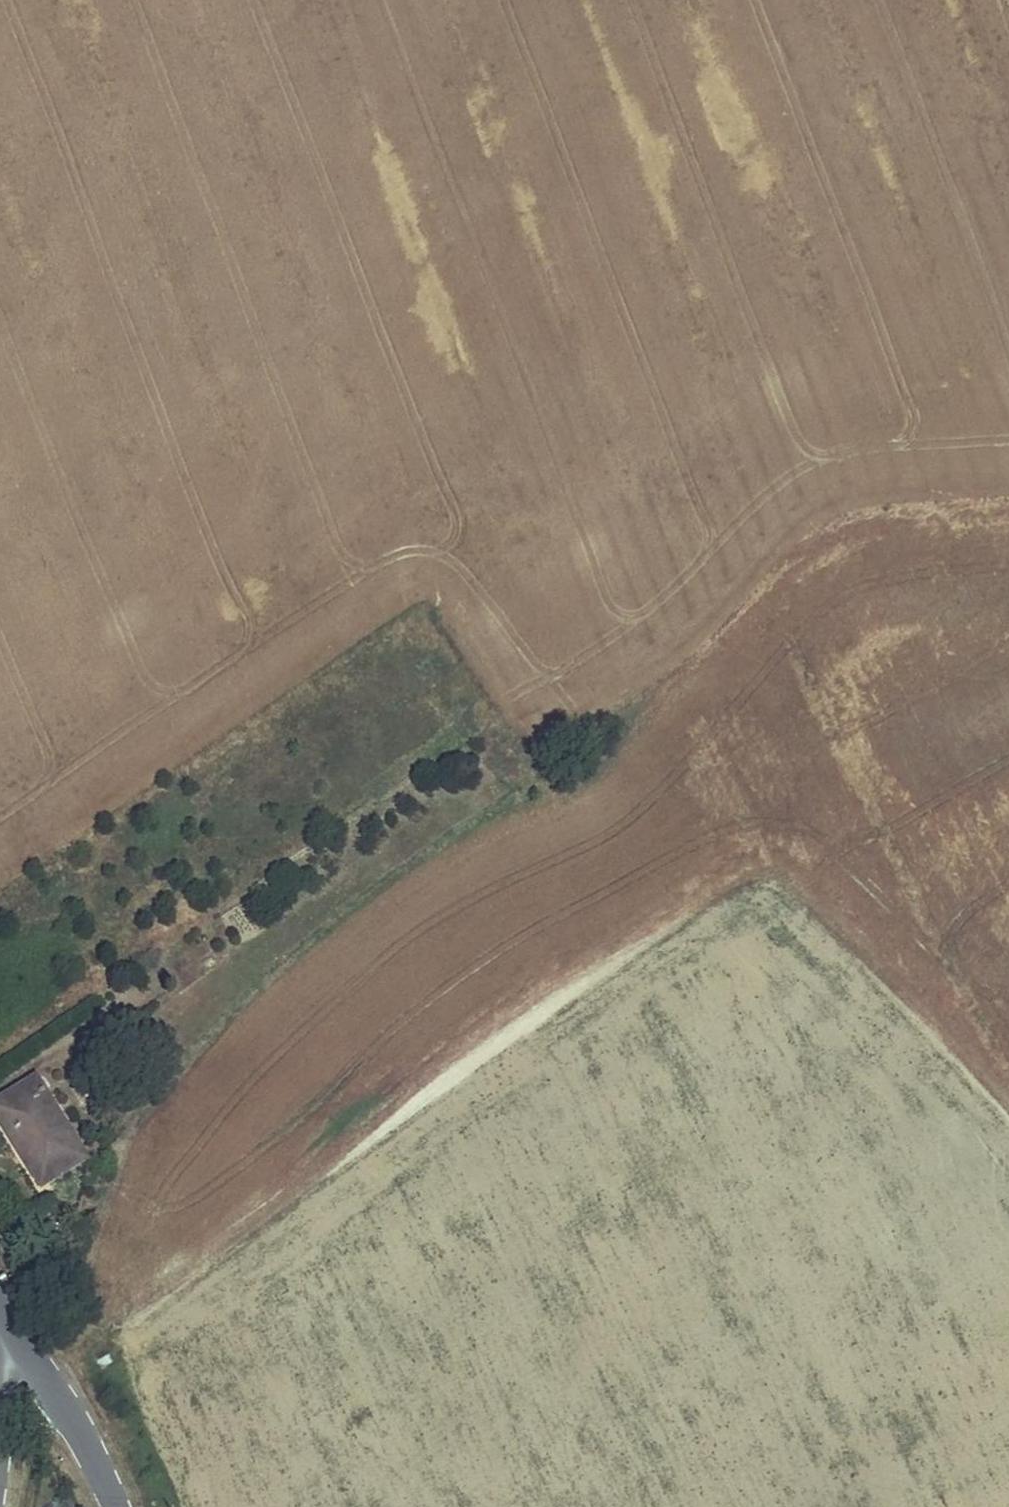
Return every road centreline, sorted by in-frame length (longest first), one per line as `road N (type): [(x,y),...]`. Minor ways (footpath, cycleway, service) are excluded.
road 1 (unclassified): [(37,1367),(81,1429),(112,1506)]

